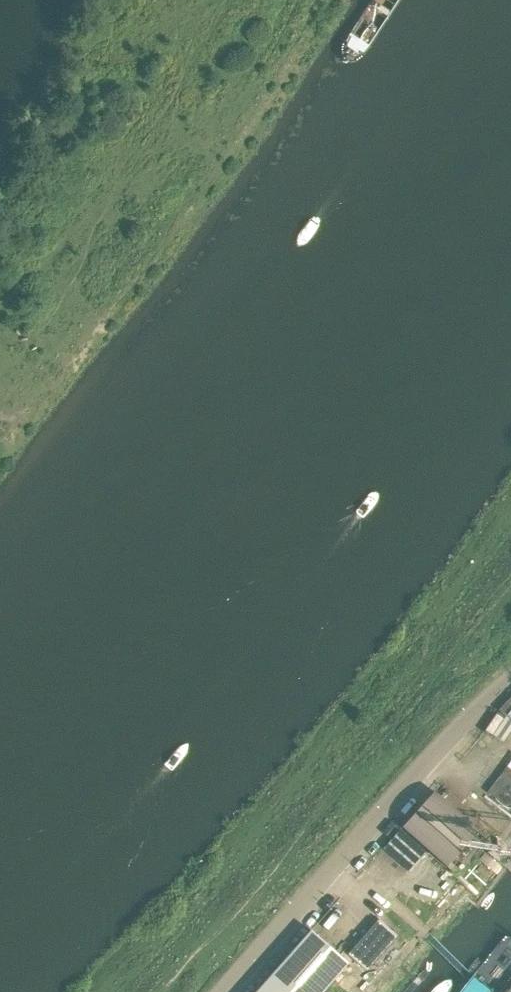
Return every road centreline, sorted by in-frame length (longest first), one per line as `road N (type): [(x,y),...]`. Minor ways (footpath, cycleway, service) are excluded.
road 1 (unclassified): [(211,991),(453,724),(510,673)]

